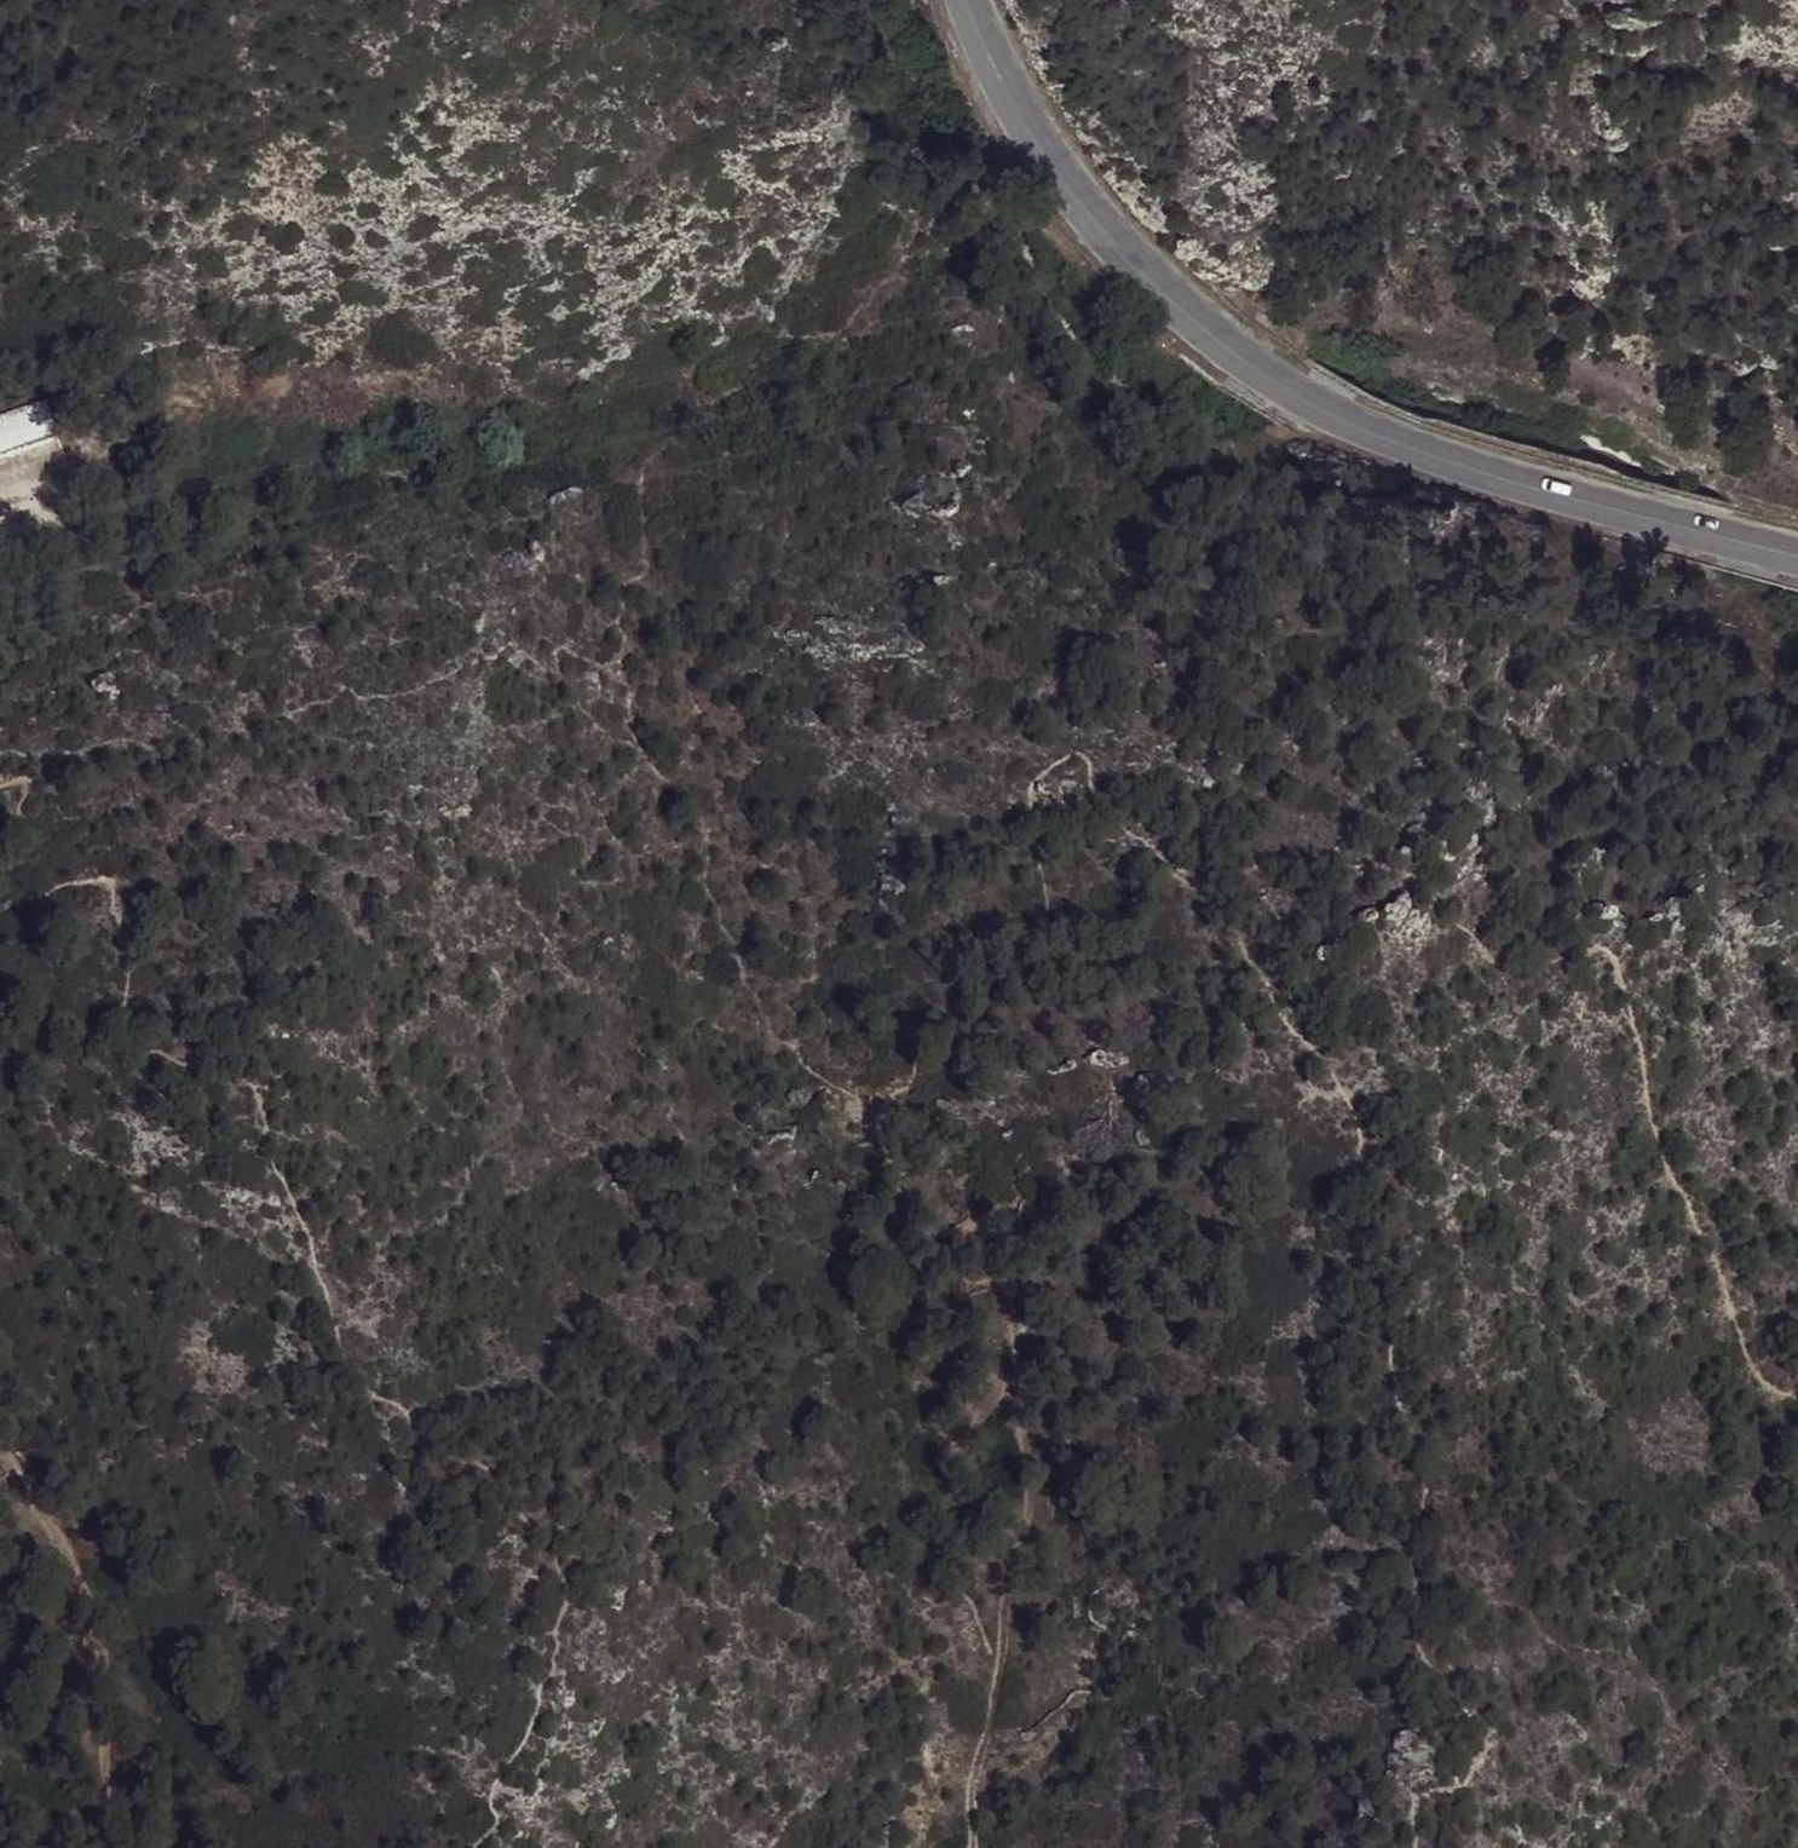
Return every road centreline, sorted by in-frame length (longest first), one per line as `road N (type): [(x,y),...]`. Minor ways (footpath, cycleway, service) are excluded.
road 1 (primary): [(973,0),(998,71),(1085,207),(1153,281),(1290,391),(1349,425),(1506,477),(1797,557)]
road 2 (track): [(110,1847),(121,1715),(92,1569),(0,1449)]

